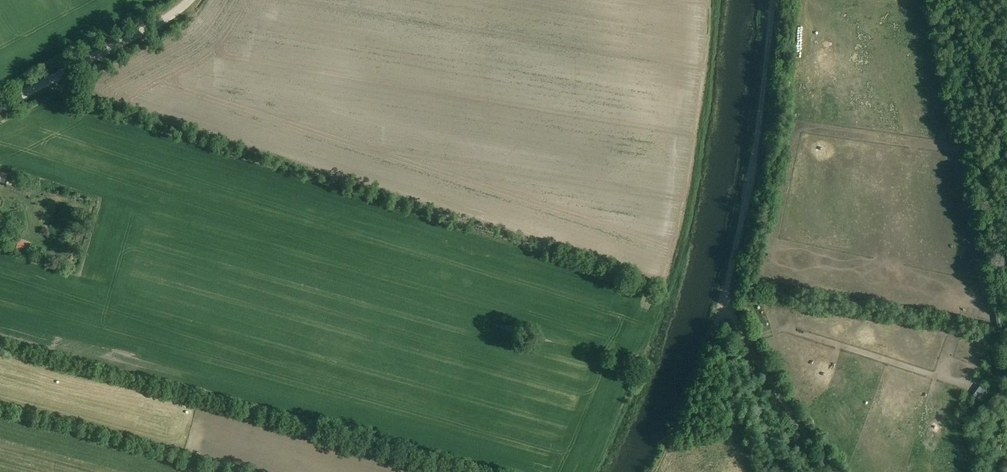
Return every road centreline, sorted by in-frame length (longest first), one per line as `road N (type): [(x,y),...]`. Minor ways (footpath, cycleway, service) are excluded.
road 1 (track): [(835,471),(774,393),(727,303),(772,0)]
road 2 (unclassified): [(0,107),(190,0)]

